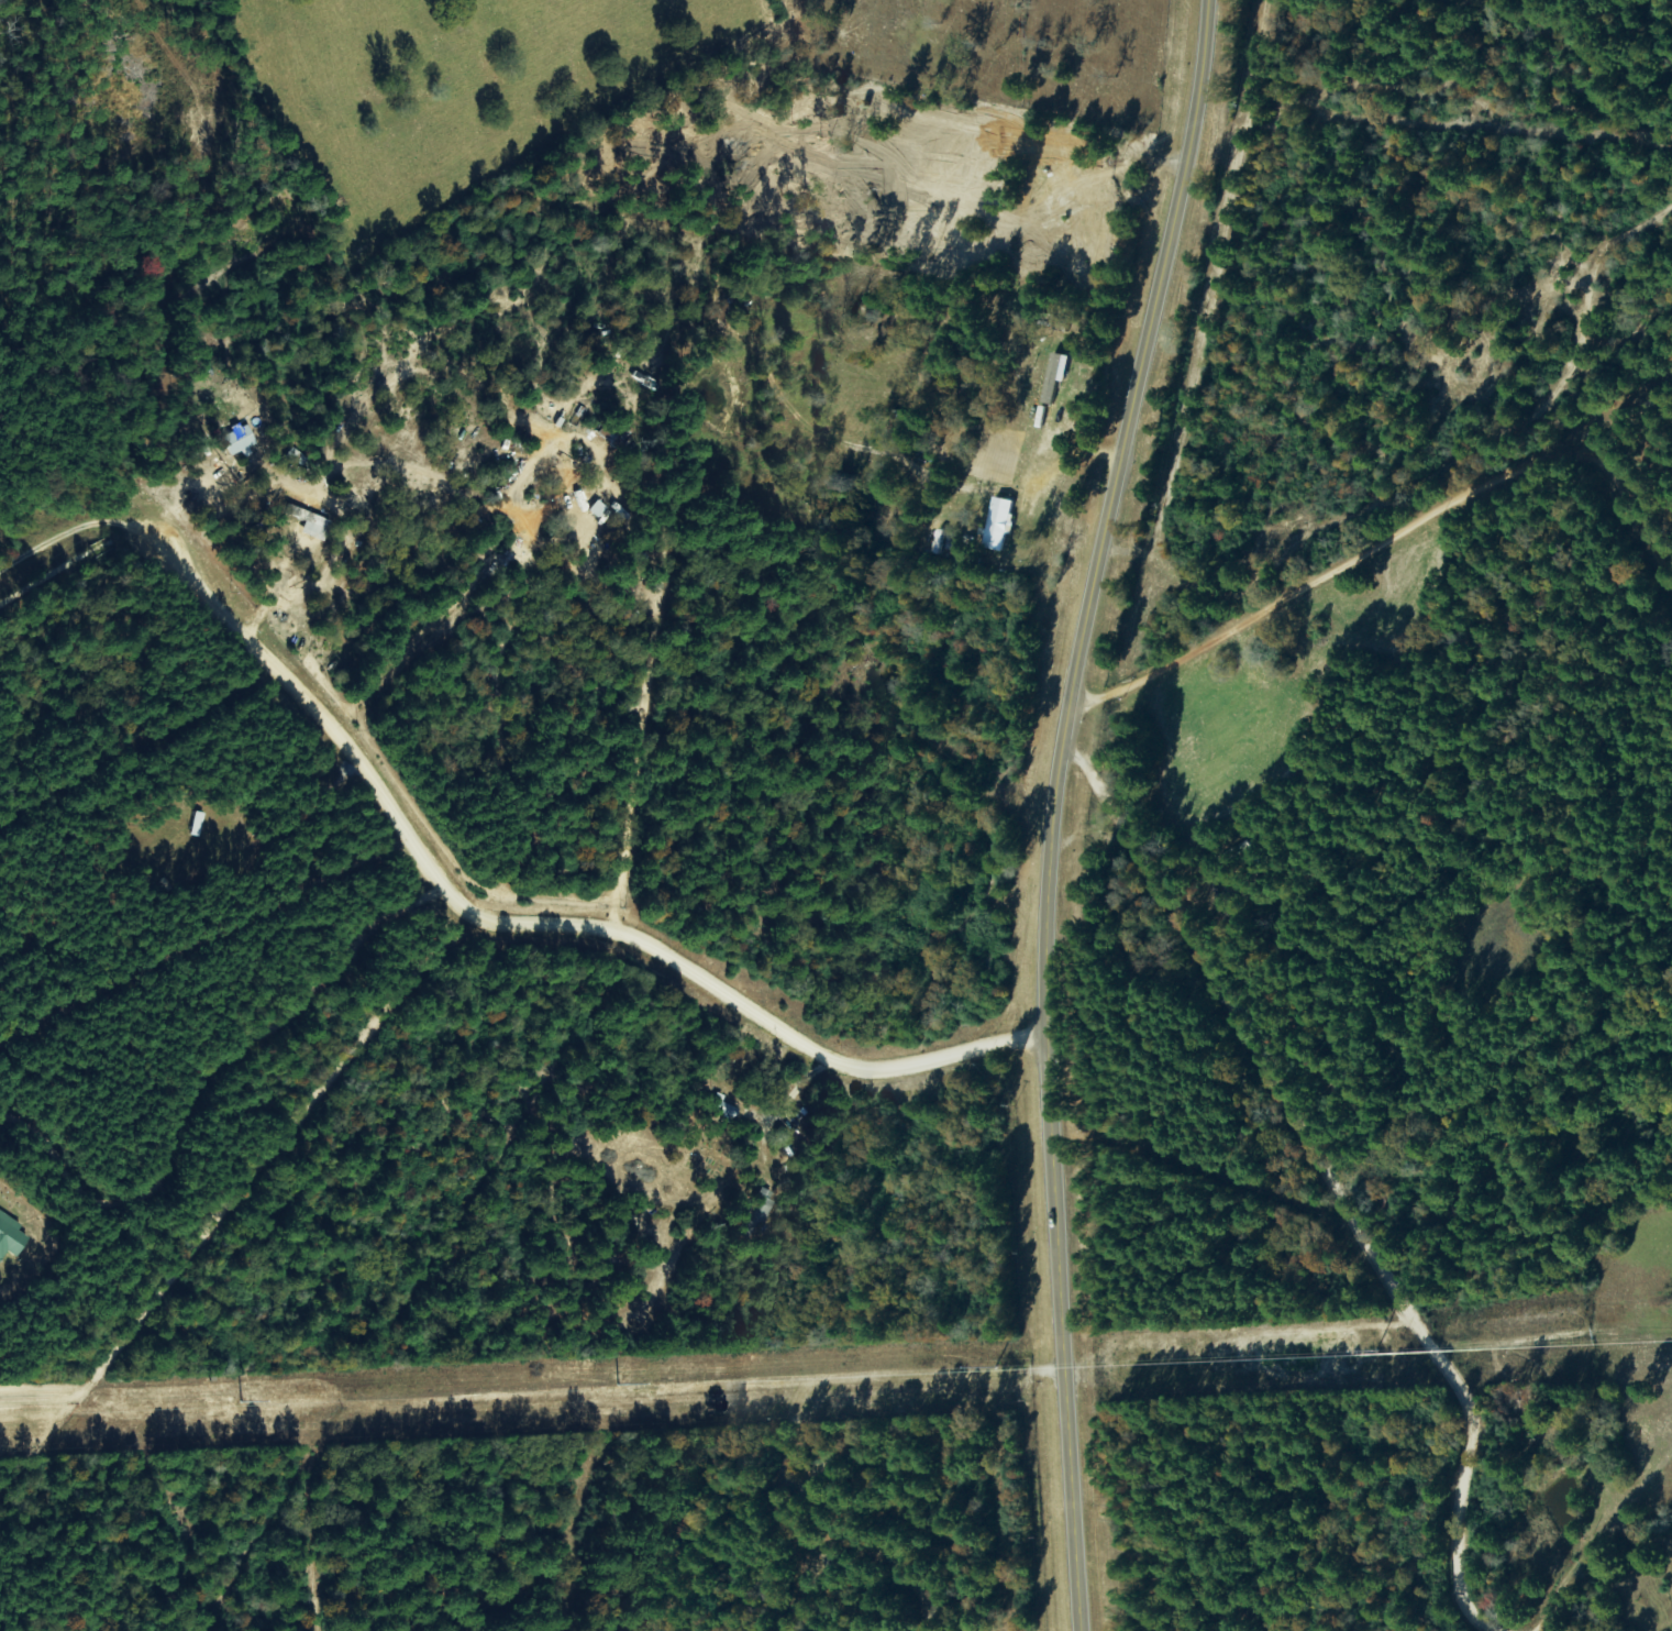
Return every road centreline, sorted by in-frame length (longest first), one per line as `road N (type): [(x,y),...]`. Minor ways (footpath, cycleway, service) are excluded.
road 1 (secondary): [(1206,0),(1187,162),(1075,664),(1054,806),(1044,984),(1048,1122),(1080,1630)]
road 2 (residential): [(1540,1630),(1524,1517),(1409,1352),(1382,1275),(1114,836),(1054,806)]
road 3 (residential): [(0,593),(15,572),(119,539)]

